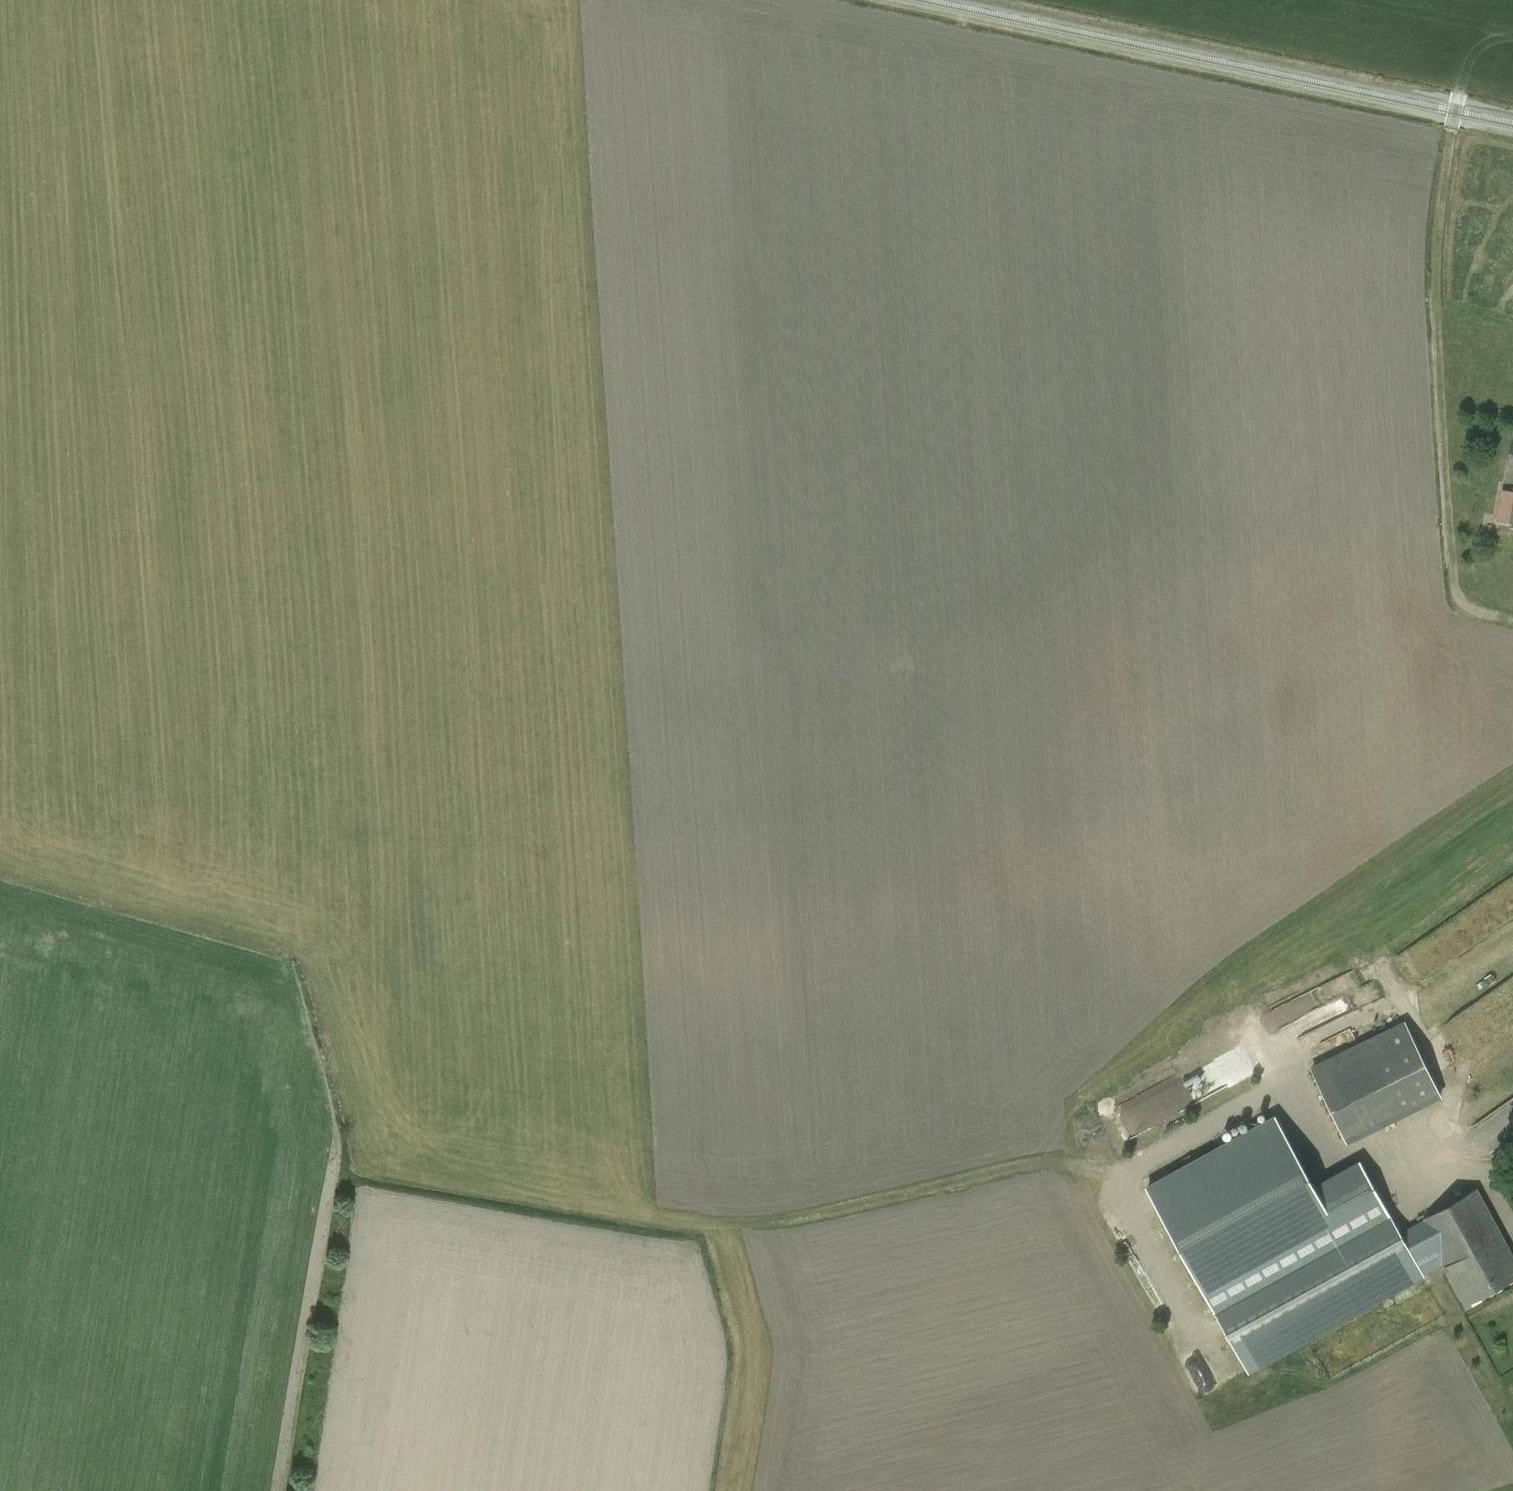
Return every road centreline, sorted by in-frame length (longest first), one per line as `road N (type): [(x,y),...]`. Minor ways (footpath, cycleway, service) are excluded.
road 1 (track): [(1512,620),(1459,600),(1453,575),(1438,255),(1459,91)]

